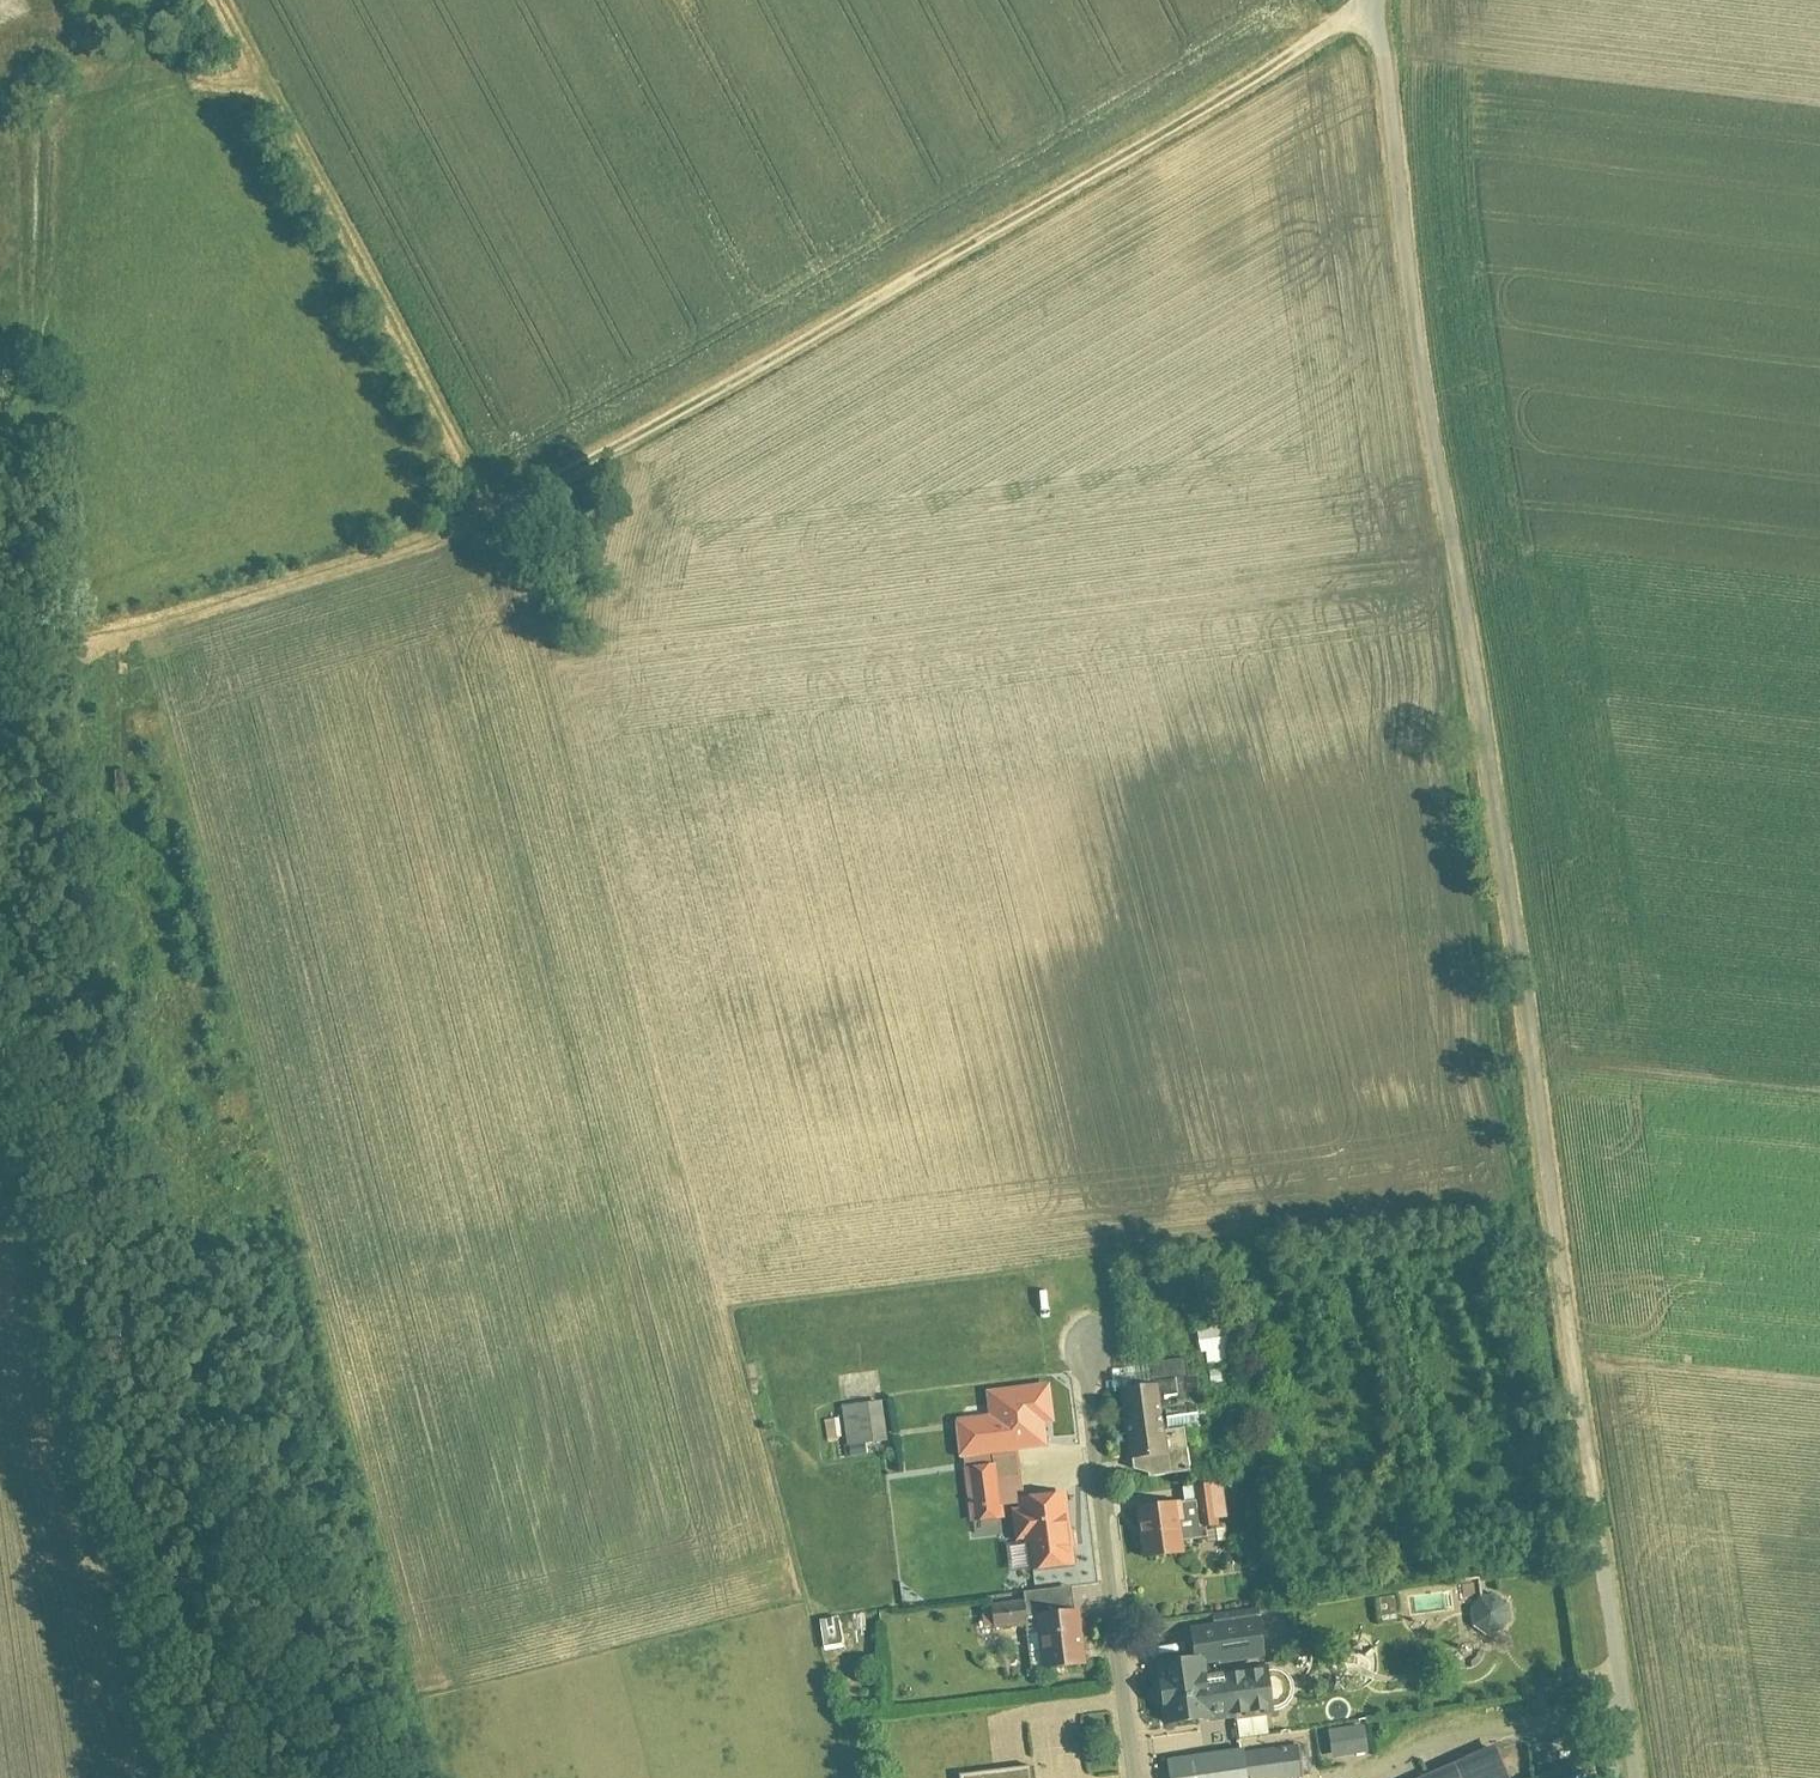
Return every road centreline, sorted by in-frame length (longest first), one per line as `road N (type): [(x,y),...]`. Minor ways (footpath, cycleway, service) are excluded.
road 1 (track): [(1364,4),(1398,106),(1420,349),(1522,963),(1640,1777)]
road 2 (track): [(519,478),(987,224),(1365,0)]
road 3 (track): [(222,0),(465,455),(519,478)]
road 4 (residential): [(1137,1777),(1087,1376)]
road 5 (residential): [(1087,1376),(1111,1364),(1119,1338),(1111,1321),(1098,1316),(1072,1334),(1074,1364)]

